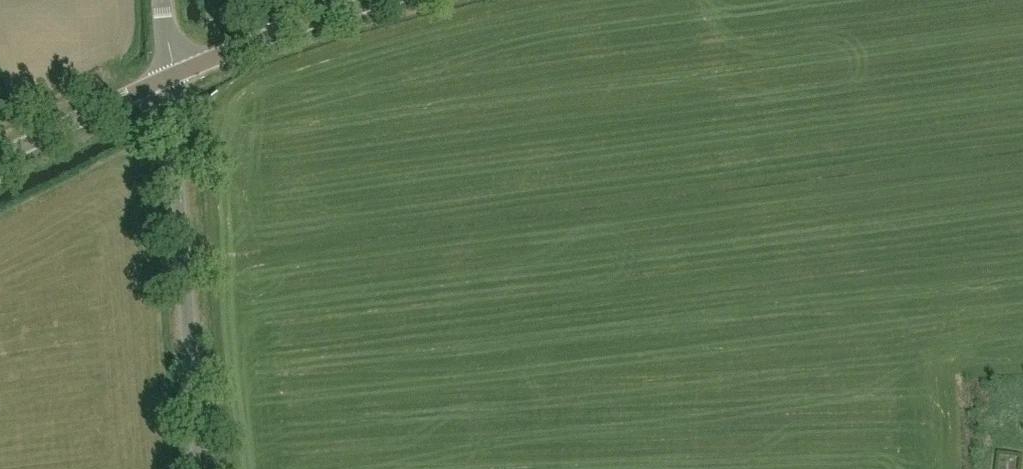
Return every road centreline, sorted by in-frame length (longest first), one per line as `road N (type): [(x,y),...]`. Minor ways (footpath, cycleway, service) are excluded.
road 1 (unclassified): [(199,468),(173,77)]
road 2 (unclassified): [(173,77),(391,0)]
road 3 (unclassified): [(0,160),(173,77)]

